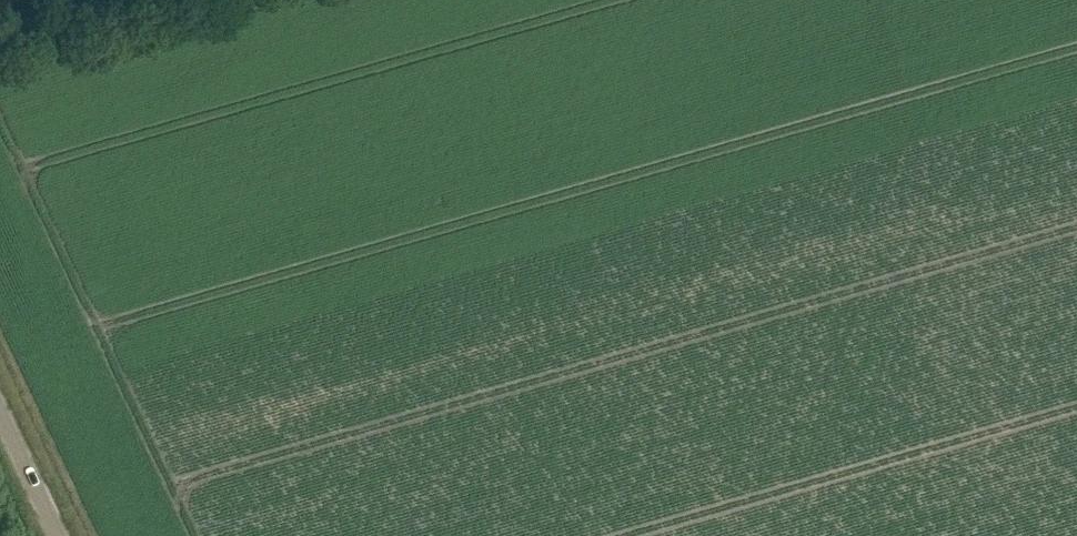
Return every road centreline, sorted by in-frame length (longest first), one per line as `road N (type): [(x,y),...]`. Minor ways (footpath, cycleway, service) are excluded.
road 1 (unclassified): [(0,51),(180,0)]
road 2 (unclassified): [(55,535),(0,418)]

